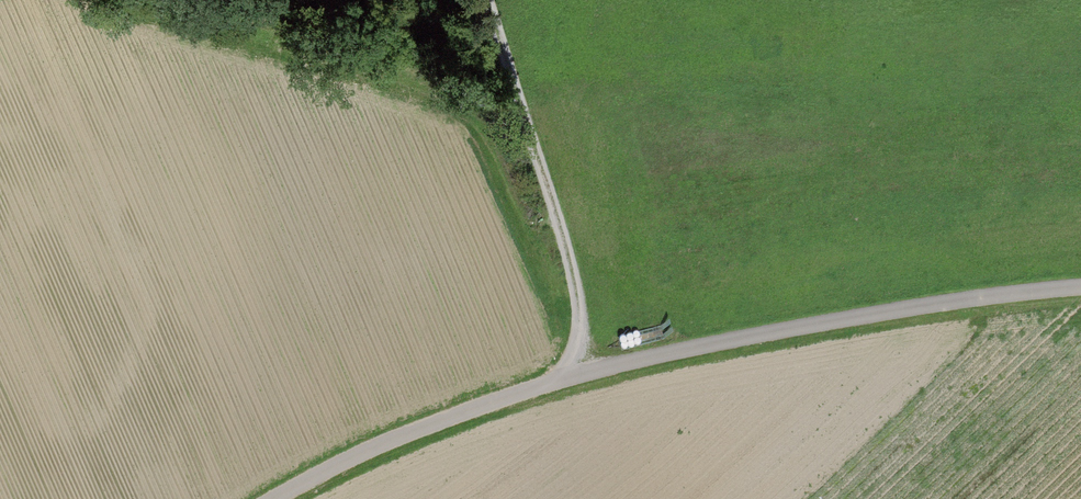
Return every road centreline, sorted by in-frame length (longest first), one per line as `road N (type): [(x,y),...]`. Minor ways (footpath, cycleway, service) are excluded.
road 1 (track): [(276,498),(417,429),(580,372),(966,300),(1080,291)]
road 2 (track): [(486,0),(556,209),(579,315),(580,372)]

